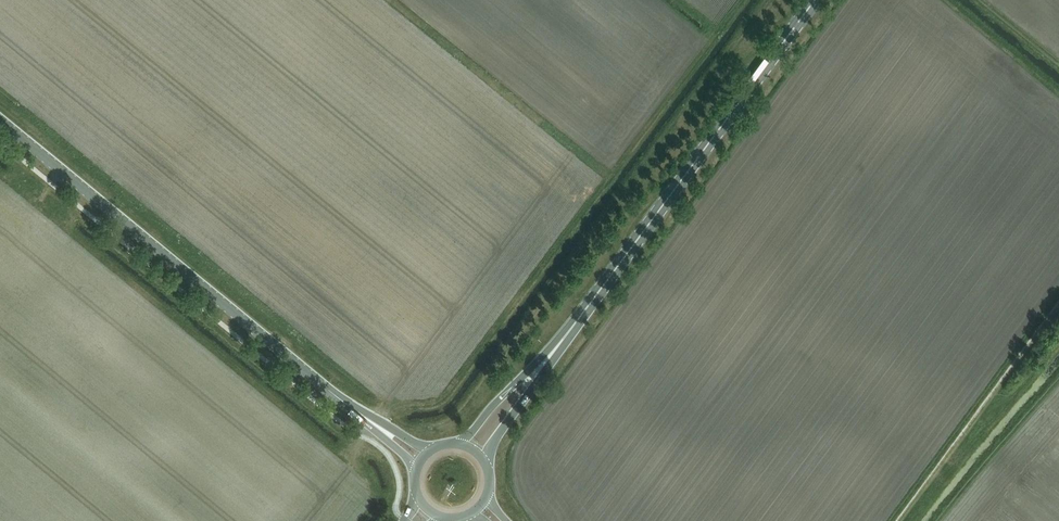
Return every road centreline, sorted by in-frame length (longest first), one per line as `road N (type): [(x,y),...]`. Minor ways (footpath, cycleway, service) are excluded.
road 1 (tertiary): [(359,415),(0,119)]
road 2 (primary): [(579,317),(815,0)]
road 3 (primary): [(487,465),(495,440),(579,317)]
road 4 (primary): [(579,317),(458,443)]

